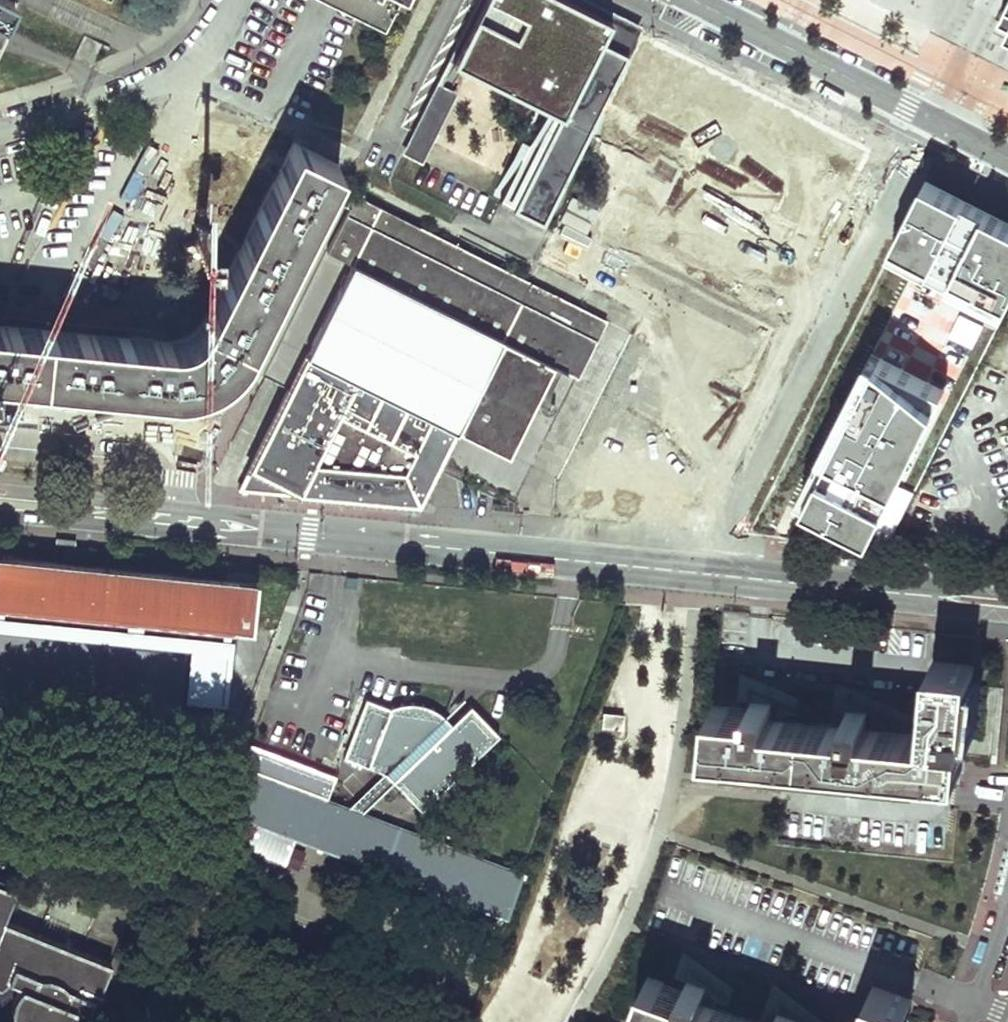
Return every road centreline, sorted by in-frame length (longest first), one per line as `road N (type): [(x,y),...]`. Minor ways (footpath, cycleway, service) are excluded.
road 1 (tertiary): [(930,597),(0,505)]
road 2 (residential): [(691,0),(931,121)]
road 3 (residential): [(931,121),(990,0)]

